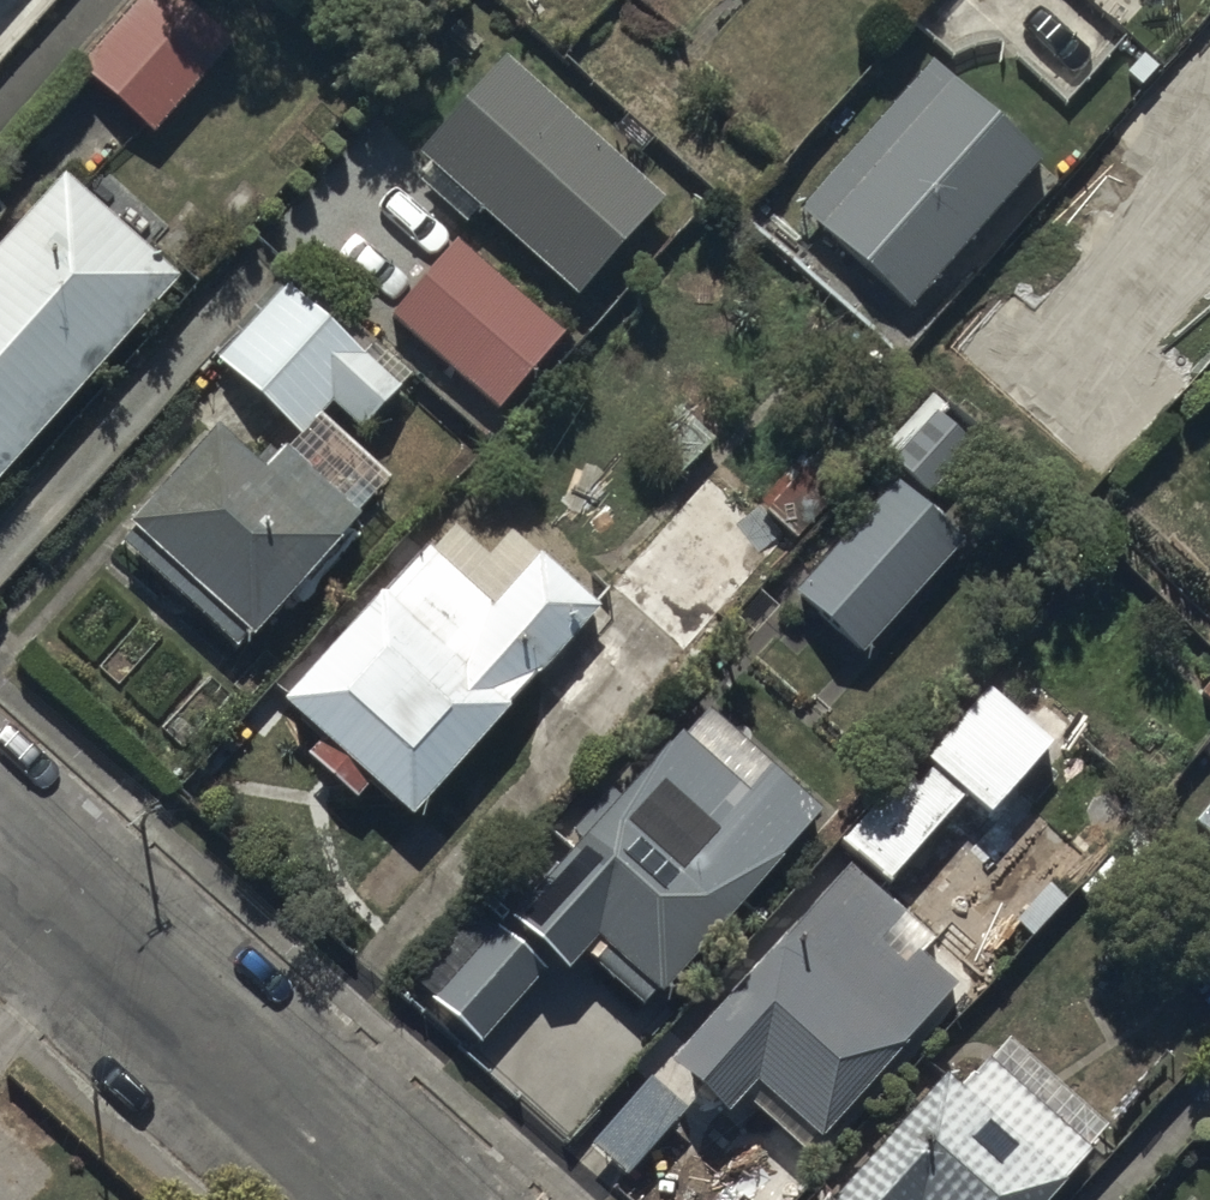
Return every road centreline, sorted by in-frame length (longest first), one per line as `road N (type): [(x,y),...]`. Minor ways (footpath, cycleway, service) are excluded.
road 1 (residential): [(384,1199),(0,855)]

